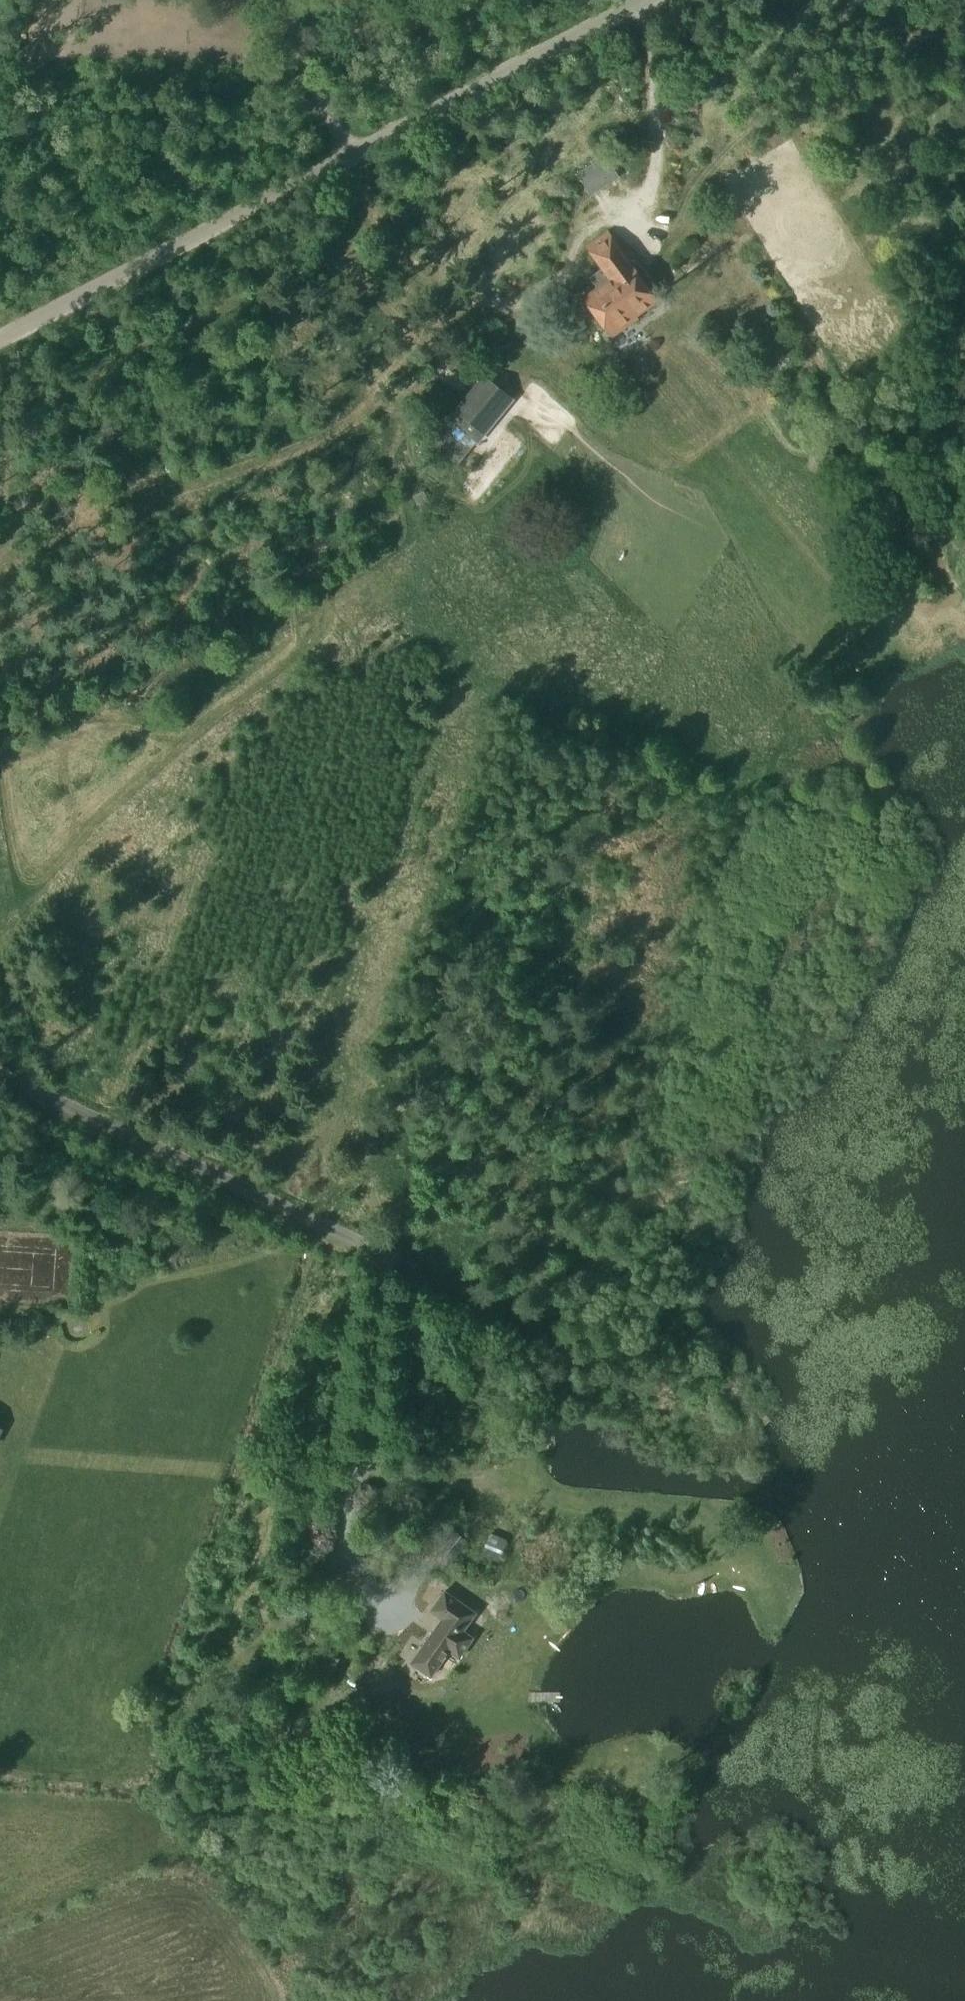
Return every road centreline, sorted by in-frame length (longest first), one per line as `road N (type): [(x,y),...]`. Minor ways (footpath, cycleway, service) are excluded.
road 1 (unclassified): [(43,1097),(530,1330)]
road 2 (residential): [(0,343),(351,153)]
road 3 (residential): [(351,153),(650,0)]
road 4 (residential): [(292,0),(303,62),(351,153)]

